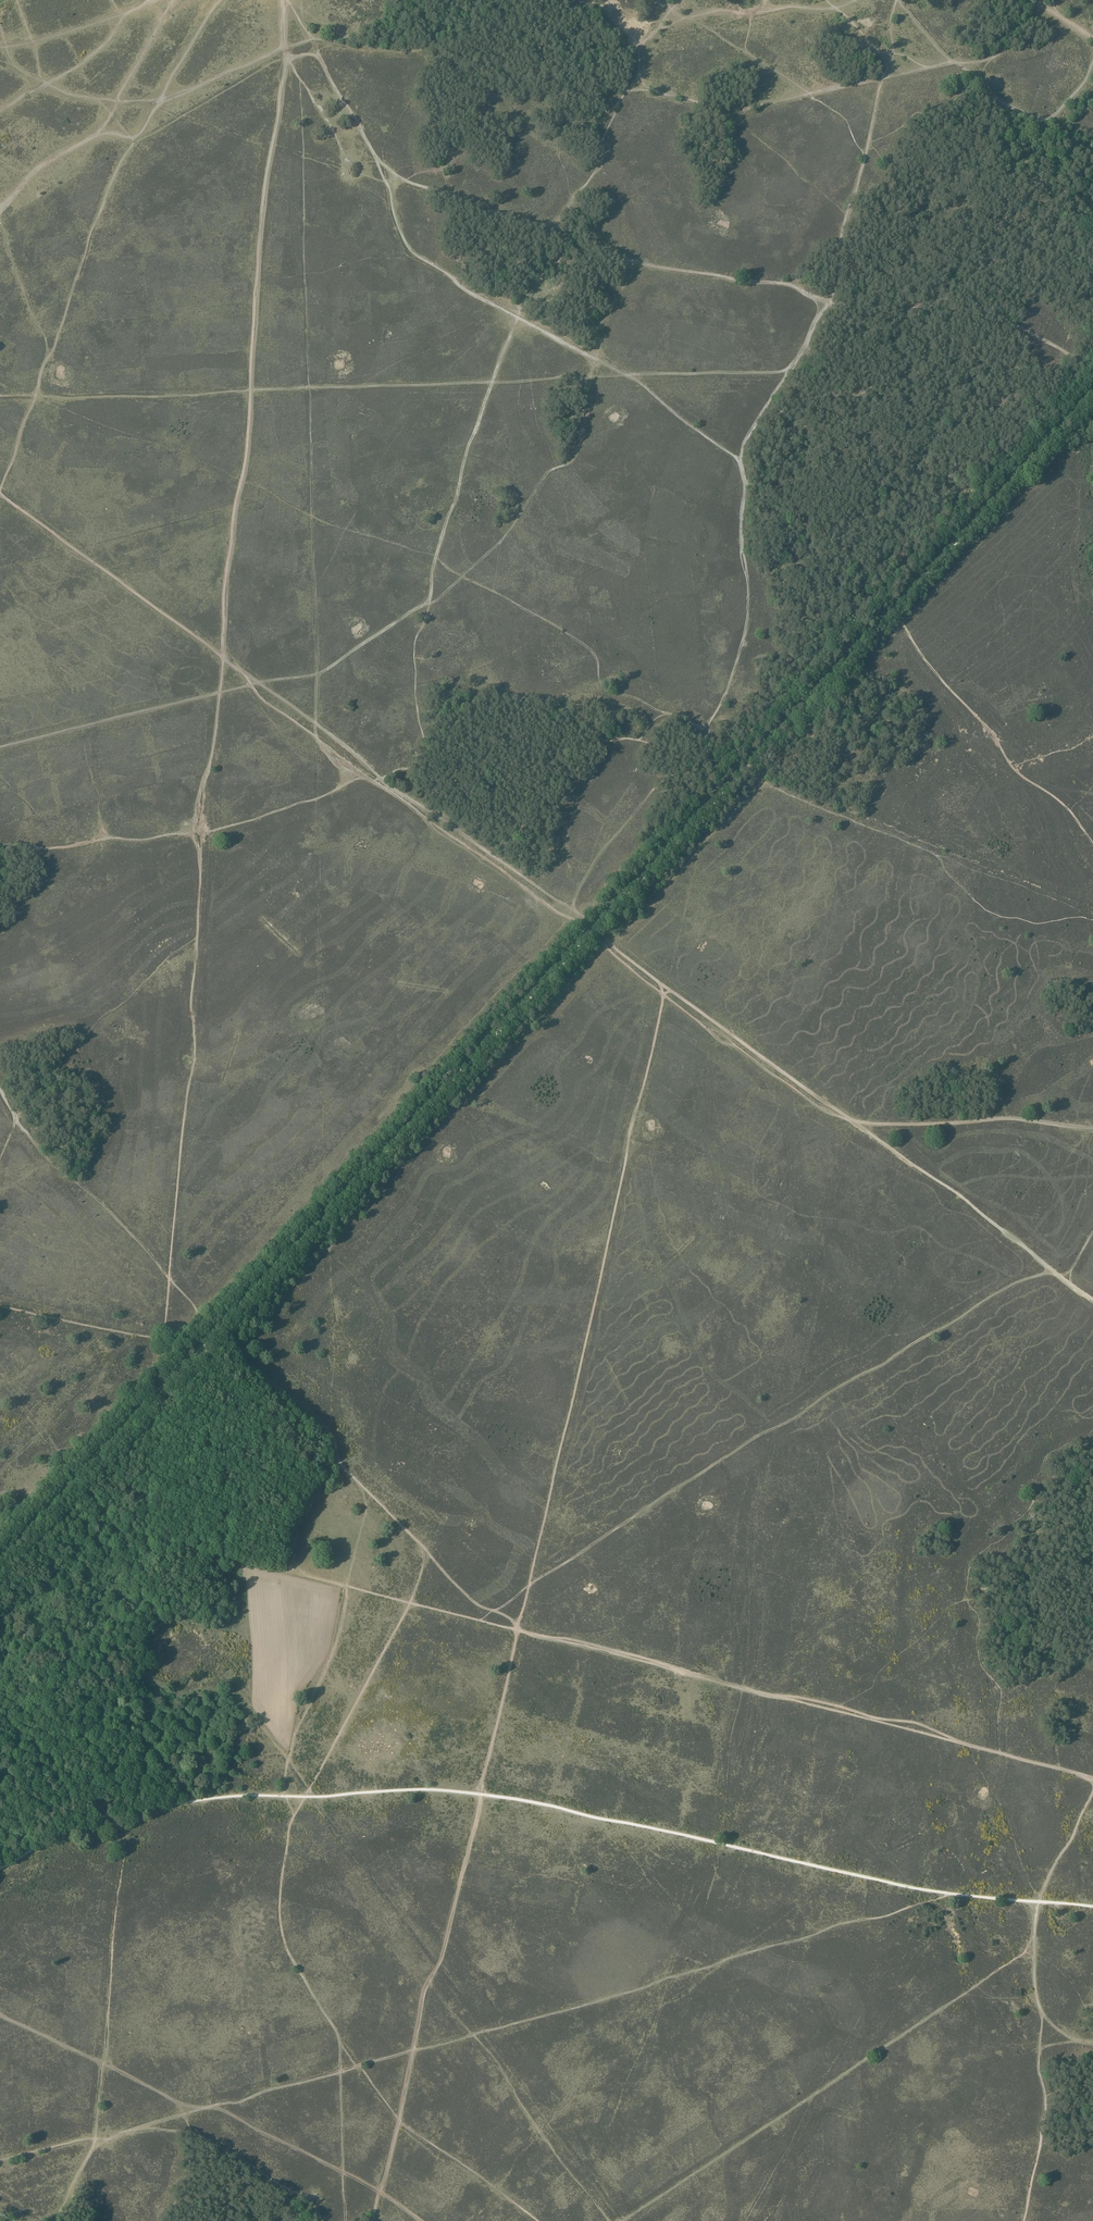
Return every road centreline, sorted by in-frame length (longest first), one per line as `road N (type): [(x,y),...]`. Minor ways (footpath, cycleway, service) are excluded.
road 1 (track): [(212,1336),(1092,391)]
road 2 (track): [(1092,1299),(959,1194),(572,922)]
road 3 (track): [(220,693),(265,186),(286,57)]
road 4 (track): [(948,1894),(341,2071)]
road 5 (track): [(529,1586),(828,1391),(1008,1286),(1062,1277)]
road 6 (track): [(1092,366),(1000,312),(874,311),(777,281),(654,266),(576,239)]
road 7 (track): [(622,2220),(1018,1959),(1035,1934)]
road 8 (track): [(286,57),(319,55),(376,158),(403,180),(576,239)]
road 9 (track): [(1025,2220),(1047,2106),(1034,1970),(1040,1901)]
road 10 (track): [(306,1797),(410,1603),(425,1550)]
road 11 (track): [(340,2039),(296,1966),(281,1920),(290,1828),(306,1797)]
road 12 (track): [(45,1514),(212,1336)]
road 13 (track): [(286,1575),(518,1633)]
road 14 (track): [(67,1517),(231,1561)]
road 15 (track): [(338,1463),(222,1350)]
road 16 (track): [(520,1626),(480,1606),(425,1550)]
road 17 (track): [(425,1550),(338,1463)]
road 18 (track): [(1040,1901),(1092,1793)]

